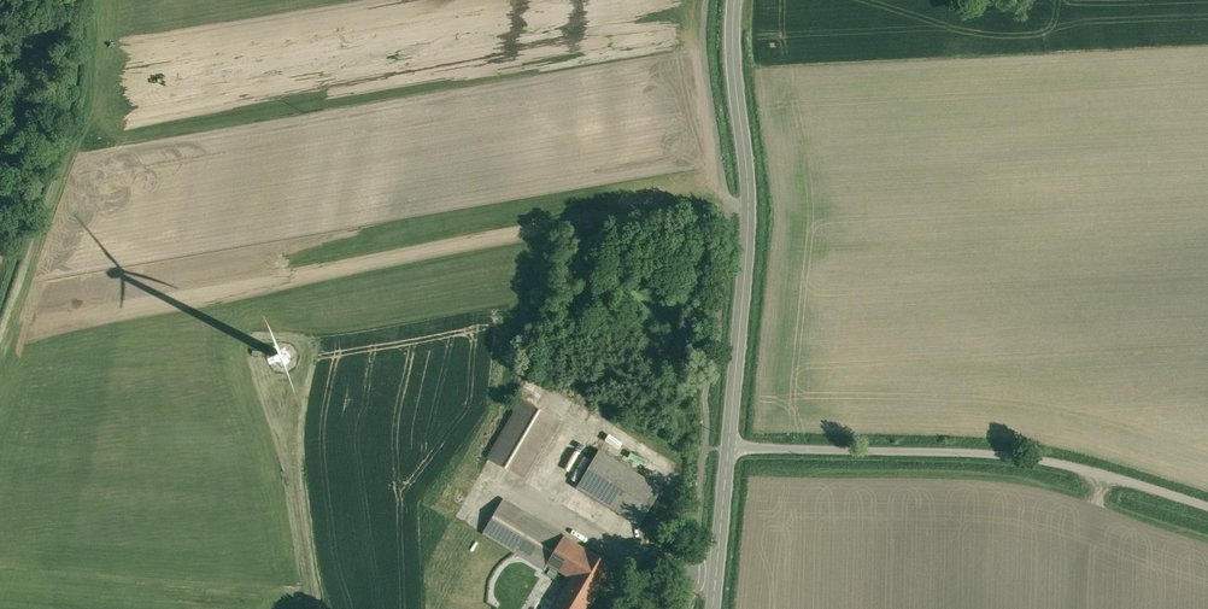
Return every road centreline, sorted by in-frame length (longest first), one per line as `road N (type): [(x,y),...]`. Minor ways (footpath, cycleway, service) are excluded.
road 1 (unclassified): [(1207,509),(1042,461),(729,449)]
road 2 (secondary): [(740,0),(736,57),(752,231),(729,449)]
road 3 (track): [(288,398),(319,608)]
road 4 (secondary): [(729,449),(713,608)]

